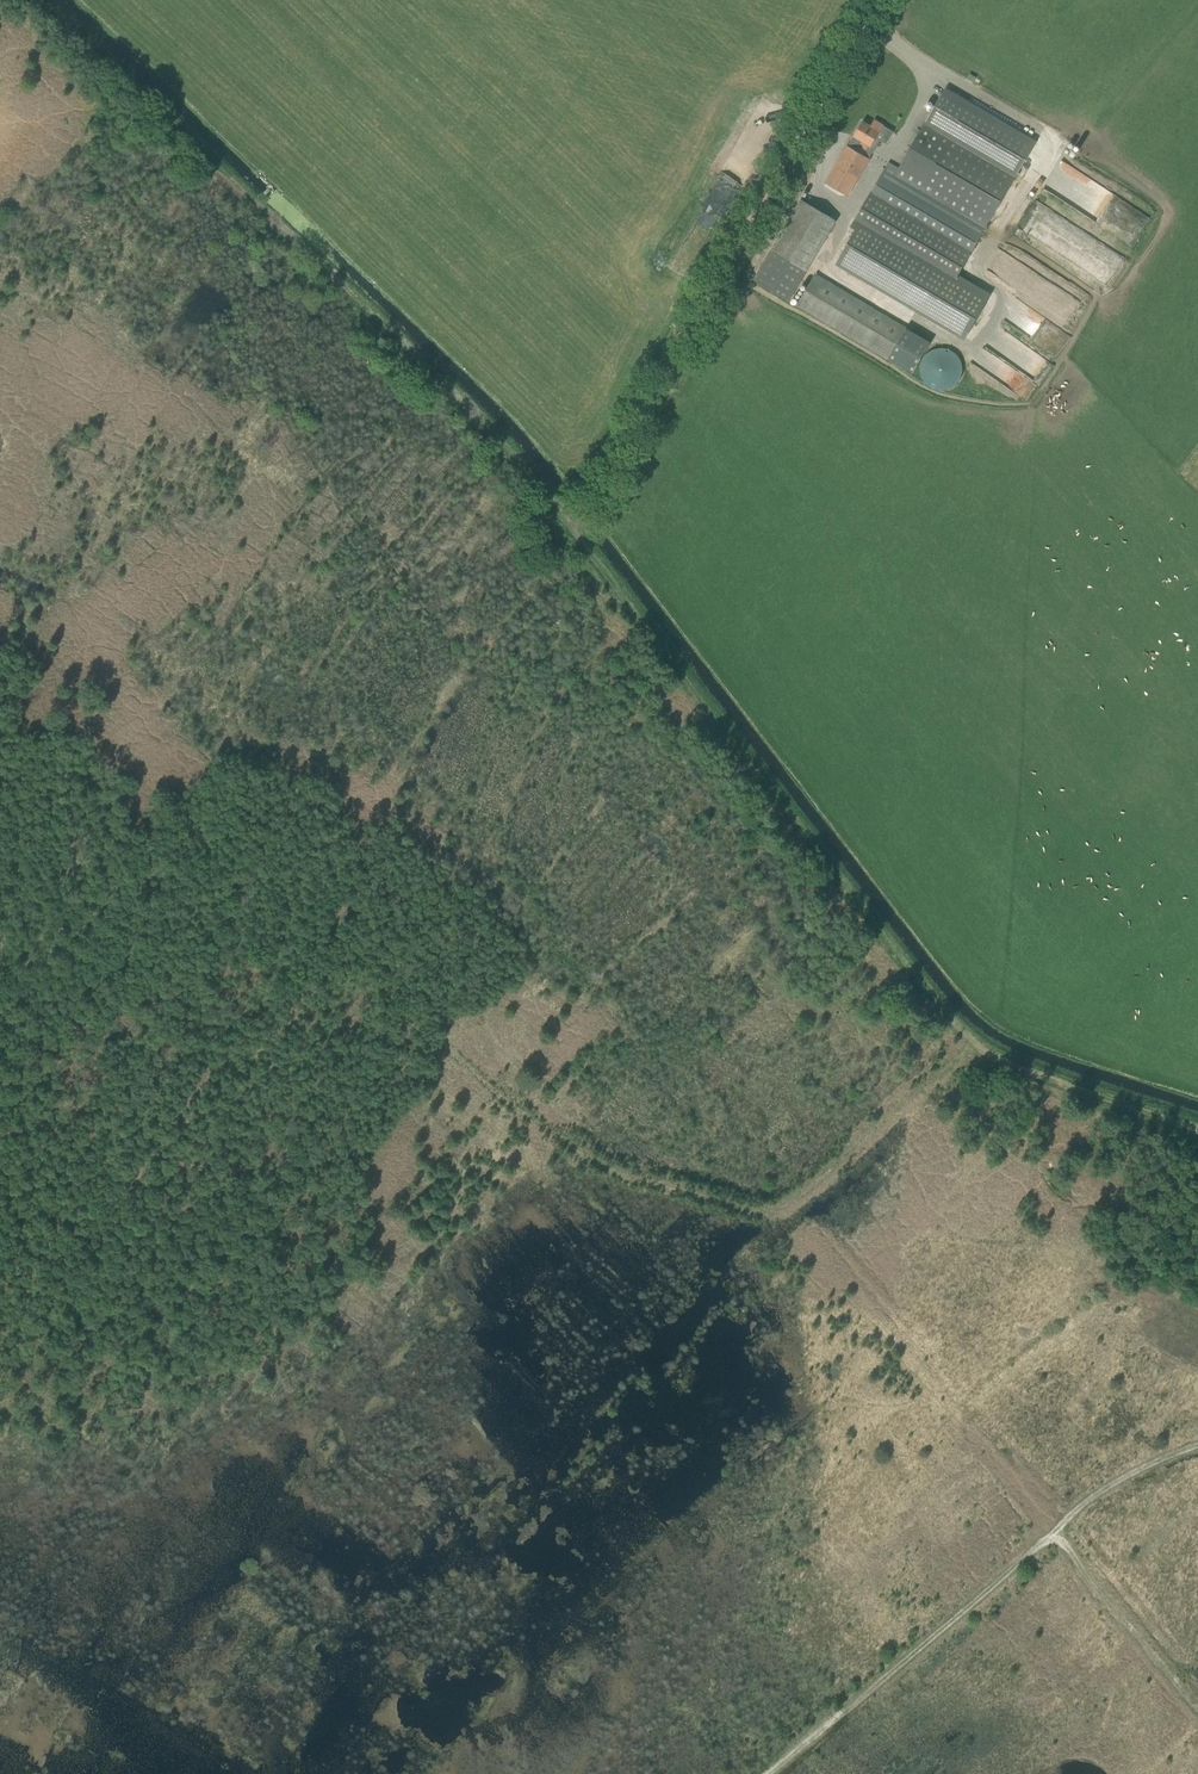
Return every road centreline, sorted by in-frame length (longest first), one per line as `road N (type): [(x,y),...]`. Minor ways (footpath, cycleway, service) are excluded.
road 1 (track): [(1197,1128),(1014,1065),(965,1033),(491,430),(39,0)]
road 2 (unclassified): [(585,509),(884,0)]
road 3 (track): [(772,1773),(1055,1530)]
road 4 (track): [(1197,1711),(1055,1530)]
road 5 (track): [(1055,1530),(1106,1488),(1197,1446)]

